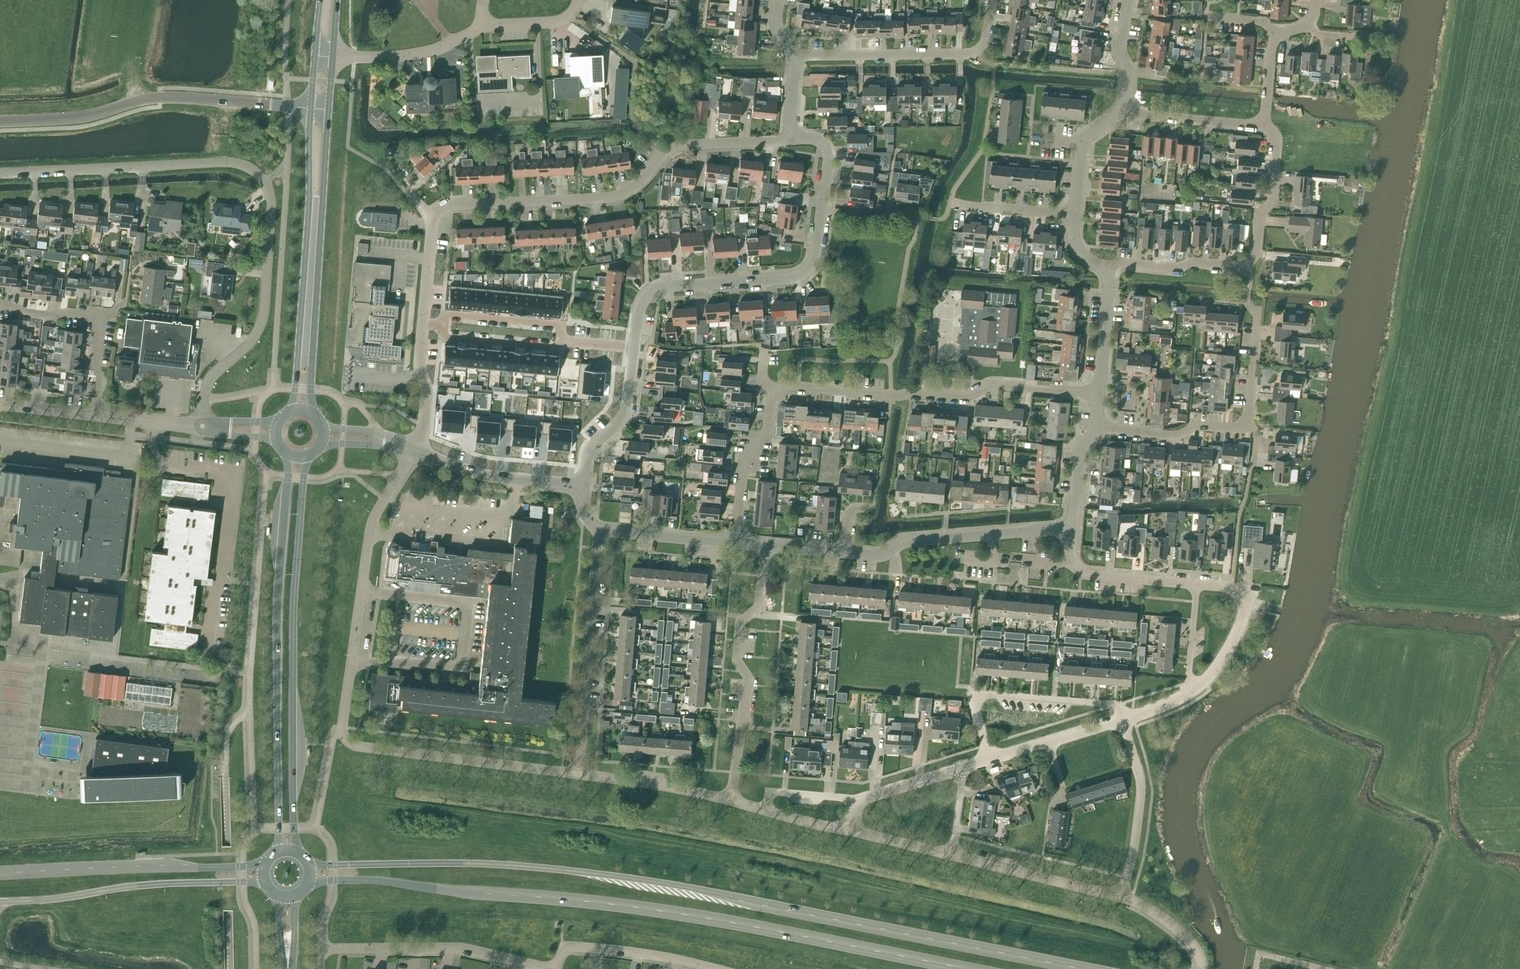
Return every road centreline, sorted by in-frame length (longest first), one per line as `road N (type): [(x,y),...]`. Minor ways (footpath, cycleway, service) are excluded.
road 1 (secondary): [(1087,968),(594,873),(309,863)]
road 2 (secondary): [(310,883),(385,880),(687,914),(971,968)]
road 3 (unclassified): [(580,774),(359,747),(341,731),(375,517),(414,450)]
road 4 (unclassified): [(201,426),(211,376),(251,343),(264,313),(267,181),(228,162),(0,173)]
road 5 (residential): [(425,313),(434,215),(445,205),(617,197),(673,148),(783,142),(797,134)]
road 6 (primary): [(290,455),(276,851)]
road 7 (primary): [(296,851),(295,591),(305,457)]
road 8 (residential): [(1100,394),(995,384),(965,397),(798,386),(779,392)]
road 9 (unclassified): [(312,110),(144,101),(88,120),(0,123)]
road 10 (primary): [(312,110),(291,412)]
road 11 (primary): [(311,412),(330,111)]
road 12 (residential): [(1106,271),(1253,261),(1262,217),(1274,204),(1277,144),(1264,126)]
road 13 (unclassified): [(636,346),(640,313),(655,291),(806,275),(817,259),(823,208)]
road 14 (residential): [(732,801),(750,682),(739,665),(740,624),(760,603),(763,546)]
road 15 (primary): [(0,902),(134,885),(263,885)]
road 16 (primary): [(263,865),(0,873)]
road 17 (unclassified): [(580,774),(599,530)]
road 18 (unclassified): [(1074,528),(905,540),(884,555),(848,553)]
road 19 (residential): [(548,968),(460,947),(323,951)]
road 20 (residential): [(990,759),(974,699),(981,694),(1116,706),(1132,717)]
road 21 (residential): [(96,415),(101,318),(0,308)]
road 22 (residential): [(0,643),(197,666)]
road 23 (residential): [(796,56),(983,51)]
road 24 (unclassified): [(1123,720),(1141,782),(1120,896)]
road 25 (unclassified): [(719,968),(565,946),(556,968)]
road 26 (unclassified): [(414,450),(487,478),(587,484)]
road 27 (unclassified): [(1120,896),(952,855)]
road 28 (unclassified): [(1197,584),(1079,571),(1071,559),(1074,528)]
road 29 (unclassified): [(1195,689),(1224,659),(1246,611),(1243,594),(1232,587),(1197,584)]
road 30 (residential): [(743,544),(748,462),(779,392)]
road 31 (unclassified): [(333,56),(411,55),(482,26)]
road 32 (unclassified): [(732,801),(580,774)]
road 33 (residential): [(562,340),(561,324),(425,313)]
road 34 (residential): [(1128,74),(1000,66),(983,51)]
road 35 (unclassified): [(587,484),(591,458),(626,411),(636,346)]
road 36 (residential): [(1245,424),(1198,424),(1176,435),(1099,429)]
road 37 (residential): [(423,335),(559,348),(562,340)]
road 38 (unclassified): [(743,544),(599,530)]
road 39 (residential): [(1264,126),(1138,117),(1125,109)]
road 40 (unclassified): [(990,759),(1123,720)]
road 41 (unclassified): [(1125,109),(1084,144),(1076,217)]
road 42 (residential): [(951,202),(1076,217)]
road 43 (unclassified): [(1106,271),(1100,394)]
road 44 (residential): [(1264,126),(1274,44),(1307,26)]

